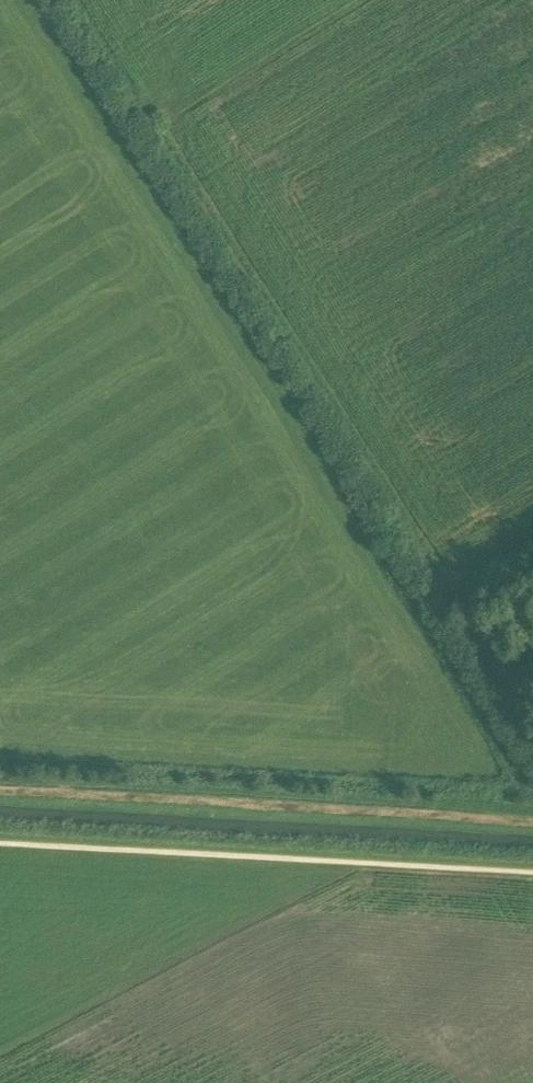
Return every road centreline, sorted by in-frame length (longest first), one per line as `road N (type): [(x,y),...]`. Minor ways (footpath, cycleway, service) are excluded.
road 1 (track): [(0,779),(532,816)]

